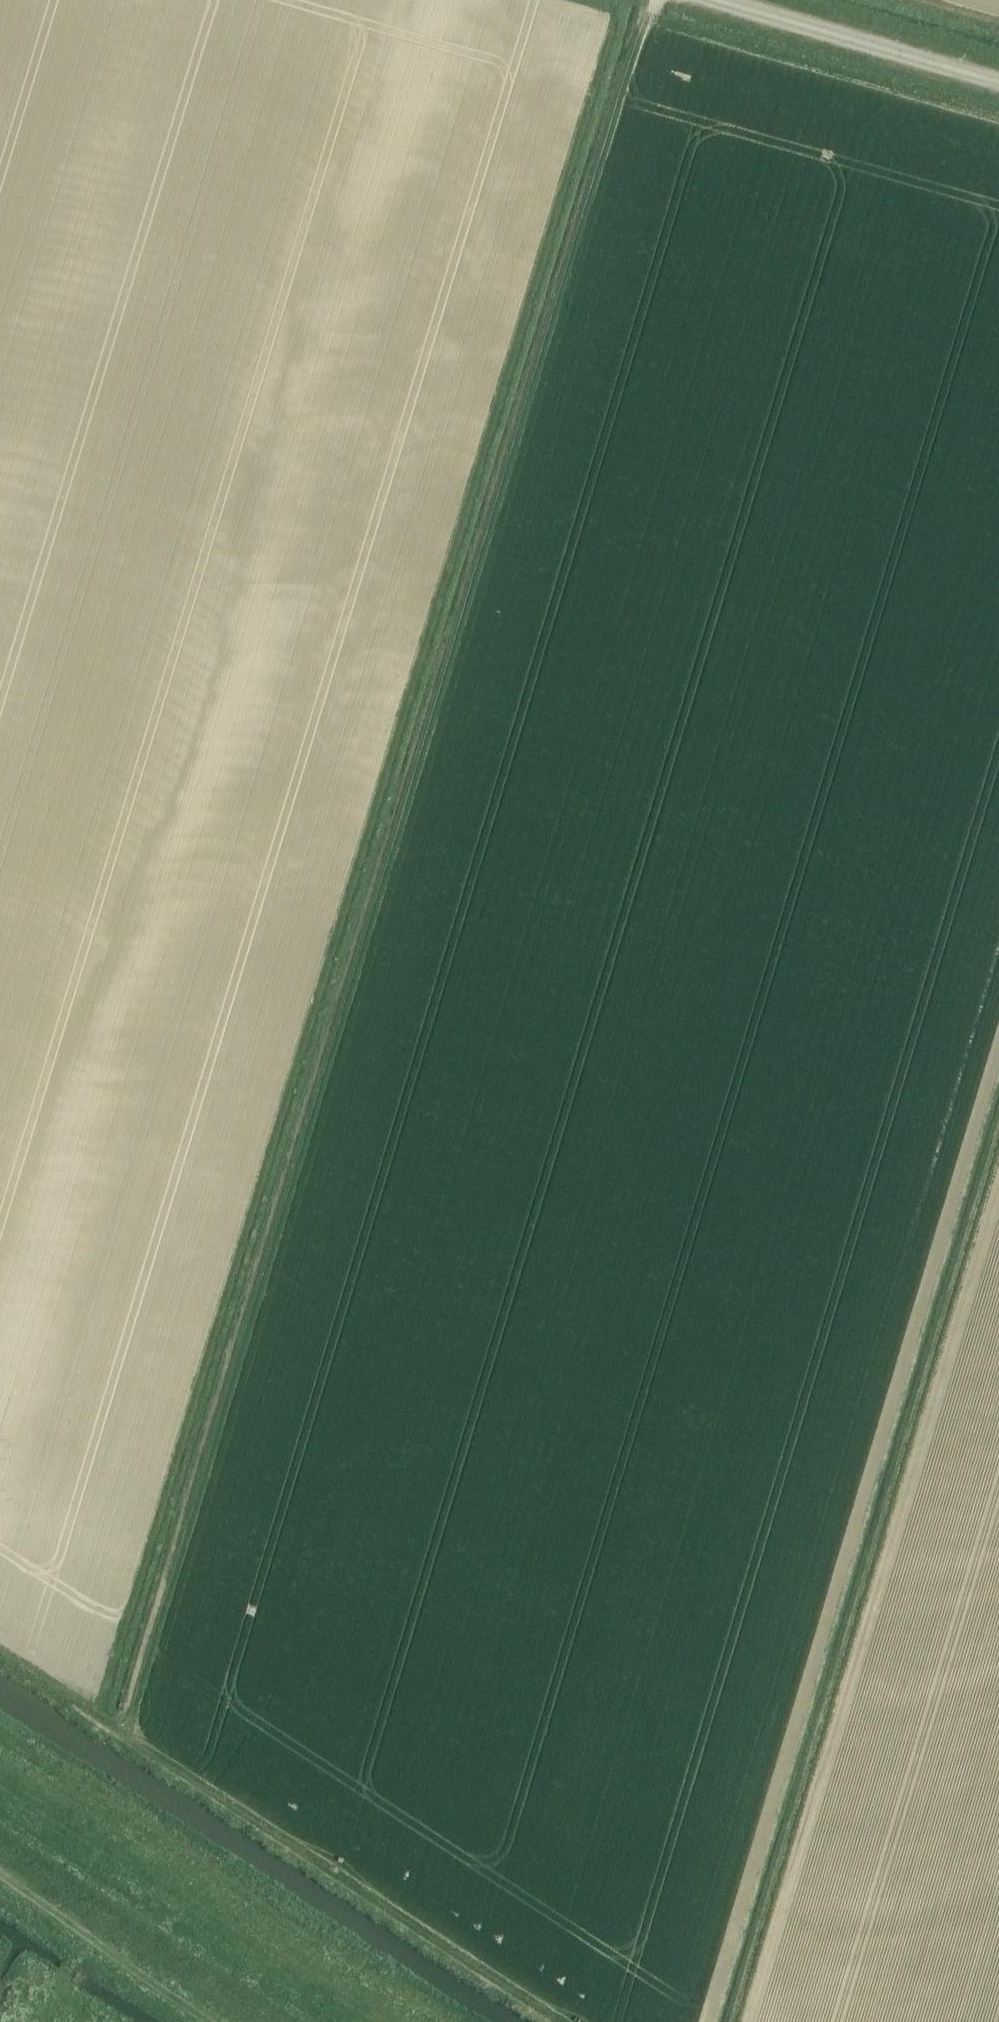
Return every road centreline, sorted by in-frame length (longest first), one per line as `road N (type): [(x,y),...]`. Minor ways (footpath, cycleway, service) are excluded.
road 1 (tertiary): [(998,82),(717,0)]
road 2 (track): [(214,2021),(0,1874)]

